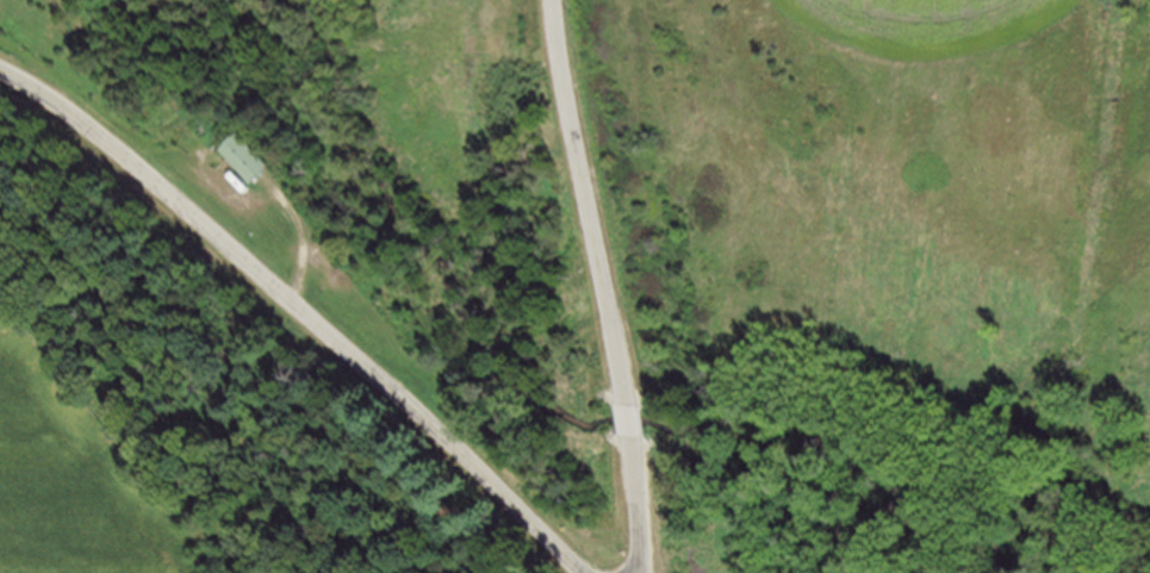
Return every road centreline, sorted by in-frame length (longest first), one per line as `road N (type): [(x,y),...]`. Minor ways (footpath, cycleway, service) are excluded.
road 1 (secondary): [(582,572),(479,469),(135,162),(0,71)]
road 2 (secondary): [(624,403),(552,0)]
road 3 (secondary): [(637,572),(630,441)]

